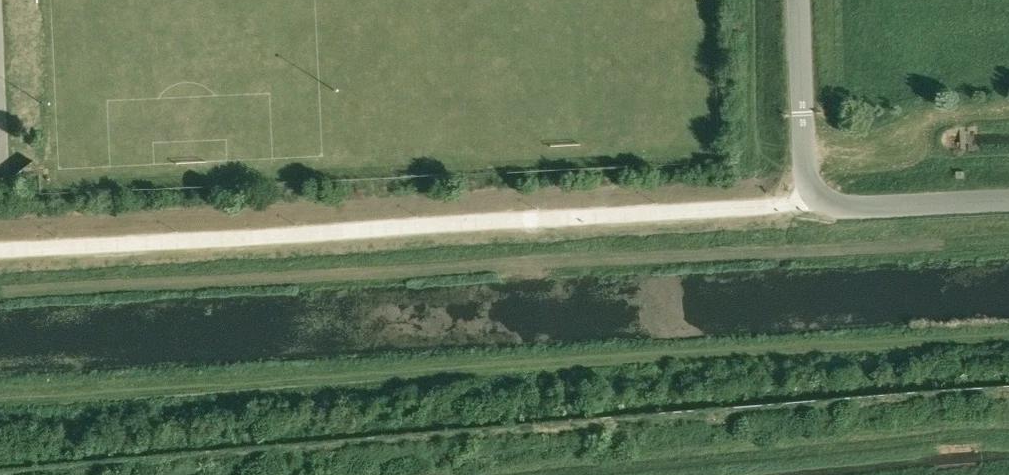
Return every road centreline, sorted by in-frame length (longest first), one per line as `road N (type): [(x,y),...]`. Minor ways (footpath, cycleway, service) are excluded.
road 1 (tertiary): [(1008,203),(859,211),(815,189),(800,0)]

